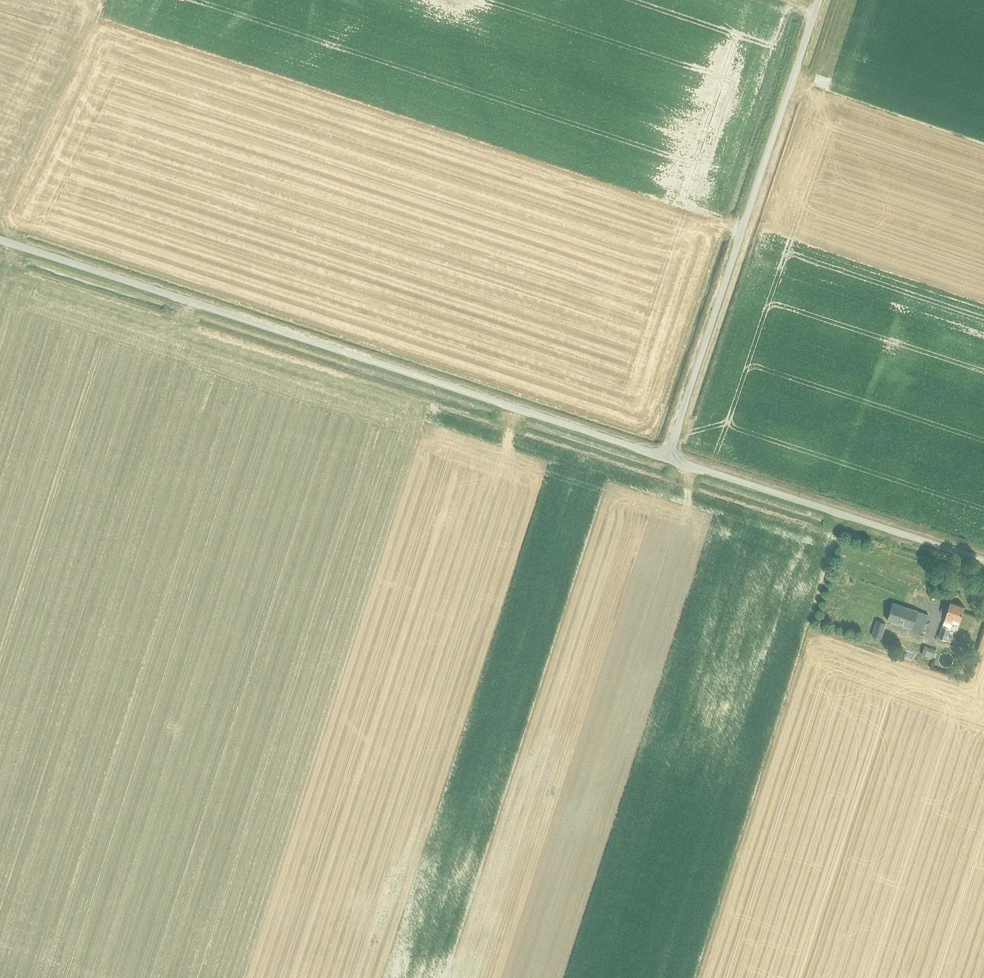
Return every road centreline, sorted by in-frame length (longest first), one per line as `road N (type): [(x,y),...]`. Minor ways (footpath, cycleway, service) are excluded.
road 1 (unclassified): [(668,457),(0,238)]
road 2 (unclassified): [(668,457),(819,0)]
road 3 (unclassified): [(983,560),(668,457)]

